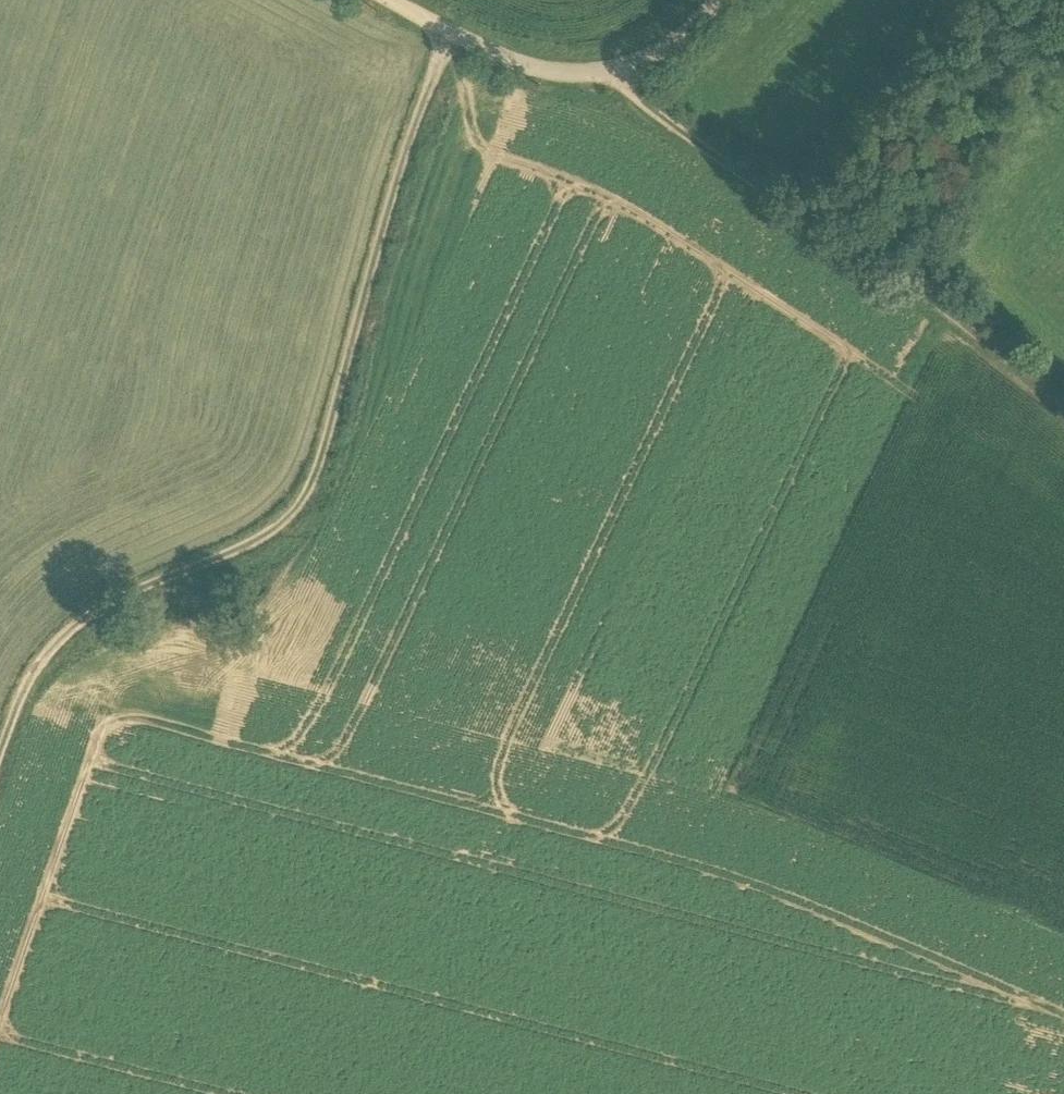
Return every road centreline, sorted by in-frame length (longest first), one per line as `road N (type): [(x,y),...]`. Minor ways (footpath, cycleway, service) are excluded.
road 1 (track): [(448,21),(305,480),(287,508),(269,524),(75,609),(20,664),(0,709)]
road 2 (track): [(1063,393),(614,62)]
road 3 (unclassified): [(614,62),(559,63),(409,0)]

